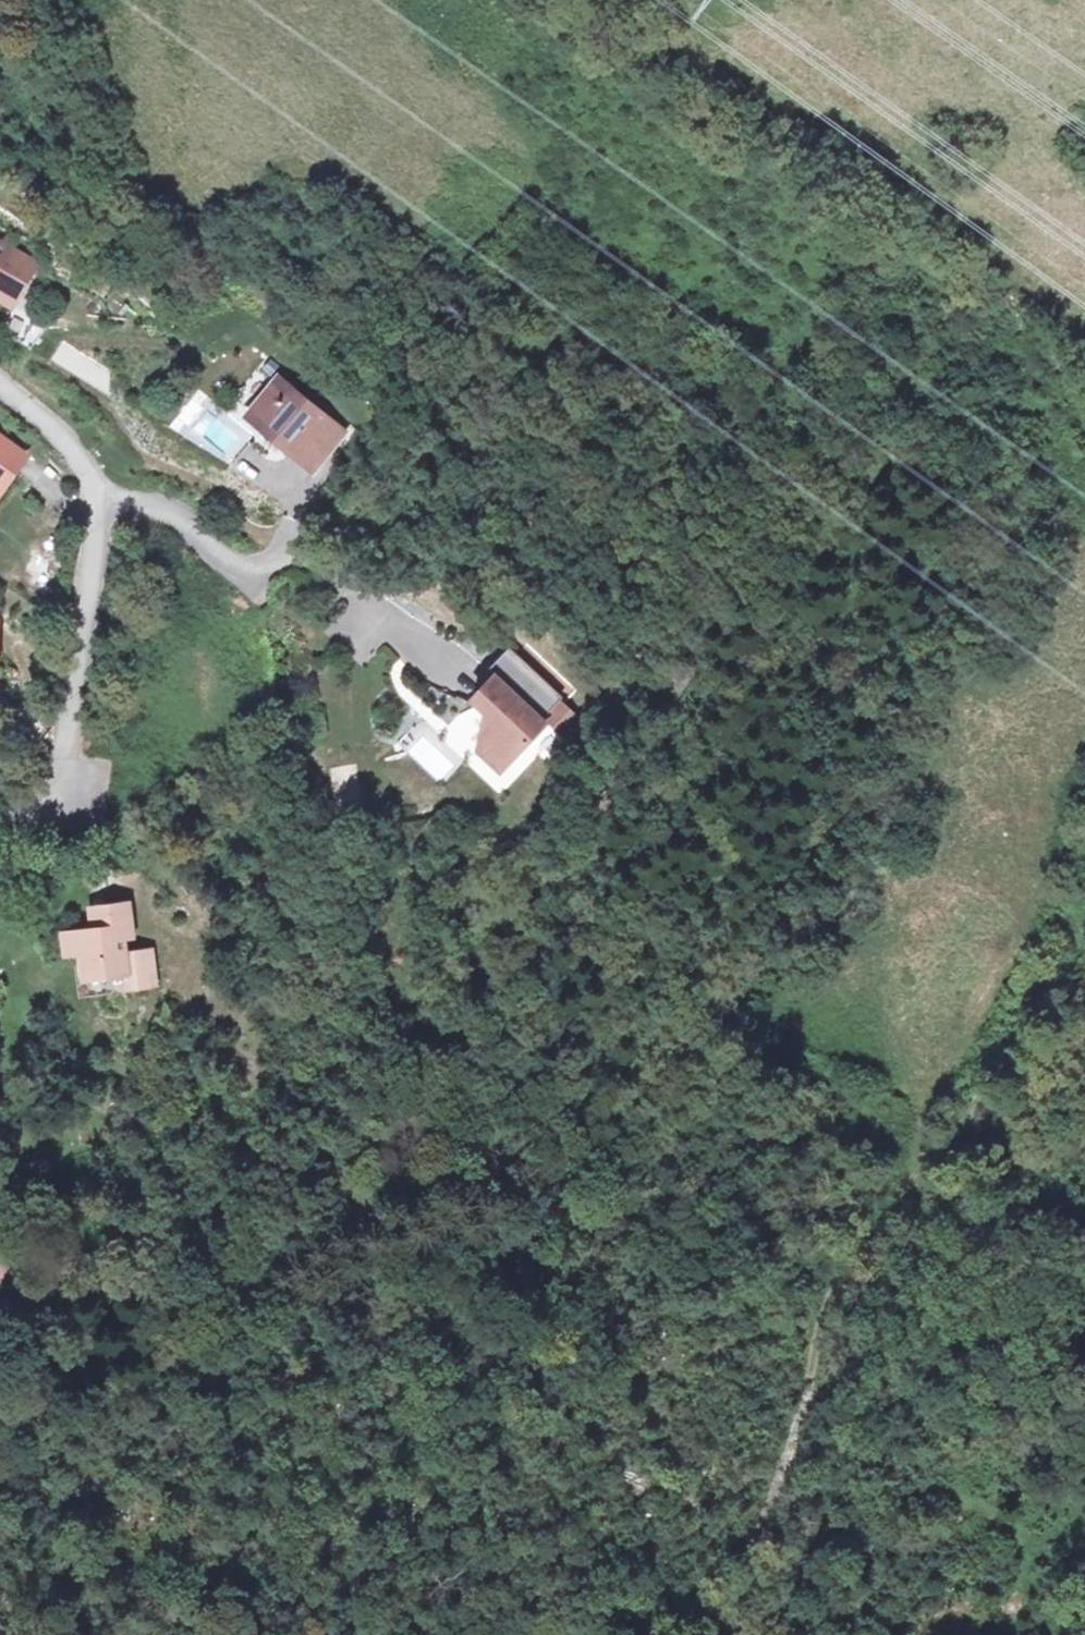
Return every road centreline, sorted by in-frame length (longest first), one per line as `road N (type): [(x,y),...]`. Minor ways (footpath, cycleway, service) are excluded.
road 1 (track): [(1084,949),(1050,946),(1018,976),(929,1113),(920,1177),(854,1271),(686,1634)]
road 2 (unclassified): [(0,815),(34,816),(67,794),(103,504)]
road 3 (unclassified): [(103,504),(138,497),(261,578)]
road 4 (unclassified): [(103,504),(92,460),(0,383)]

